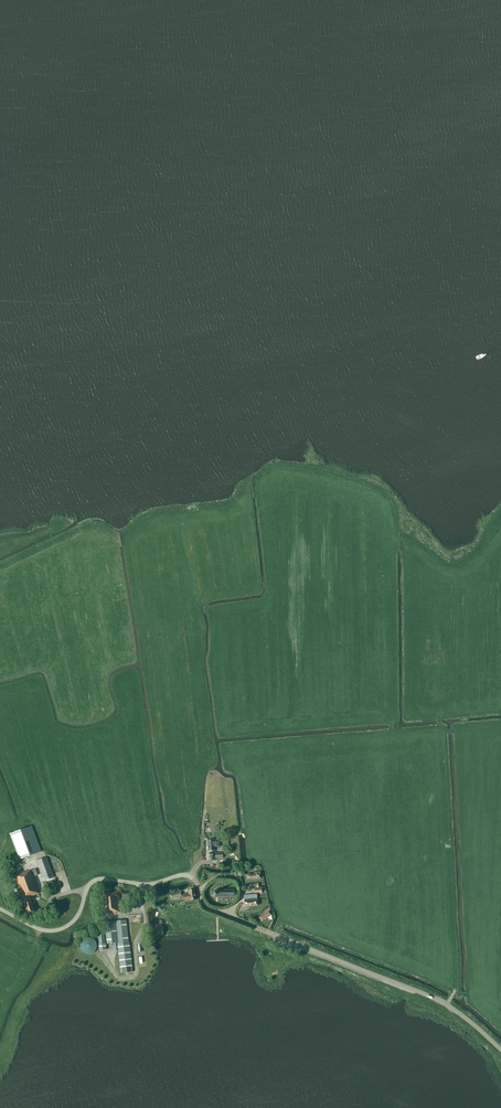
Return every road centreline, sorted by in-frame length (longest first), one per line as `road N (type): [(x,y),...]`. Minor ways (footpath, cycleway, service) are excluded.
road 1 (unclassified): [(500,1050),(439,1000),(227,916)]
road 2 (unclassified): [(199,891),(185,874),(142,884),(99,879),(75,919),(50,931),(0,909)]

